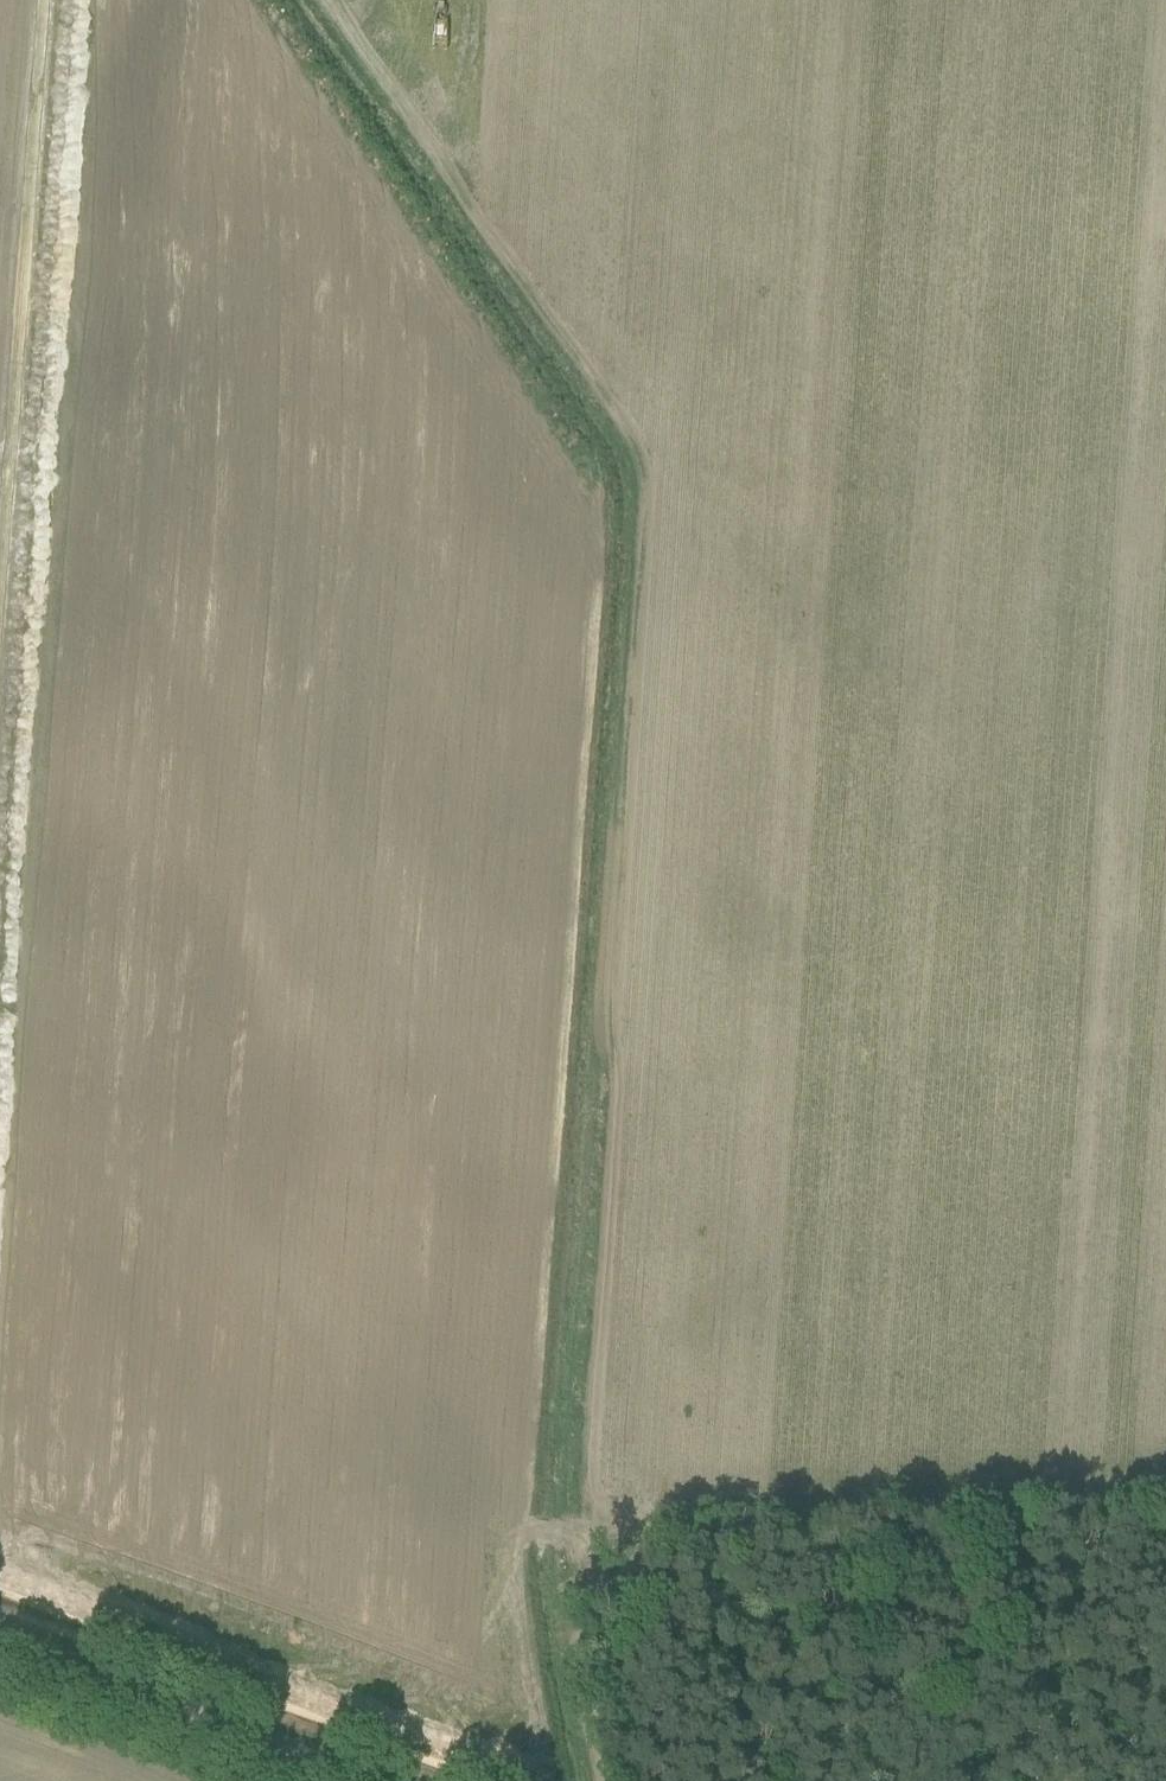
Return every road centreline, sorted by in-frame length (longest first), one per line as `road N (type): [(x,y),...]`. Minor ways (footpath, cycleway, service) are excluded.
road 1 (track): [(1165,1520),(728,1529),(665,1539),(630,1568),(587,1643),(607,1780)]
road 2 (unclassified): [(371,1780),(0,1636)]

